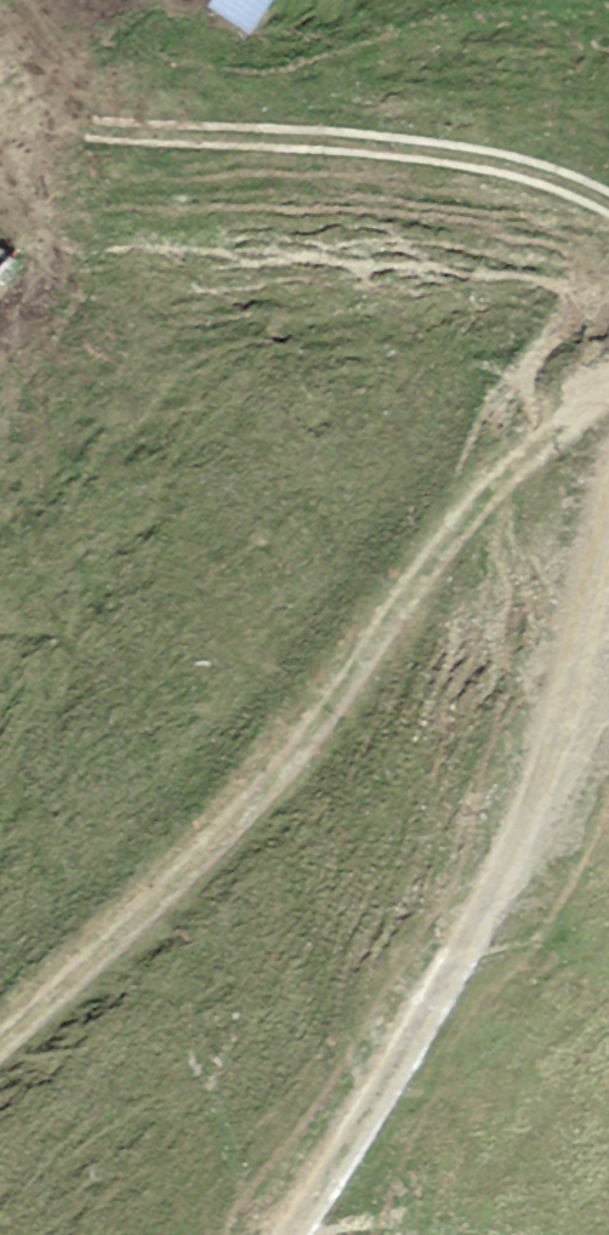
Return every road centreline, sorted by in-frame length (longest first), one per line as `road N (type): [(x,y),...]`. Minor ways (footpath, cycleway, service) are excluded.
road 1 (track): [(0,1040),(312,722),(502,468),(576,406),(608,390)]
road 2 (track): [(608,668),(575,771),(291,1234)]
road 3 (track): [(608,205),(485,160),(104,133)]

